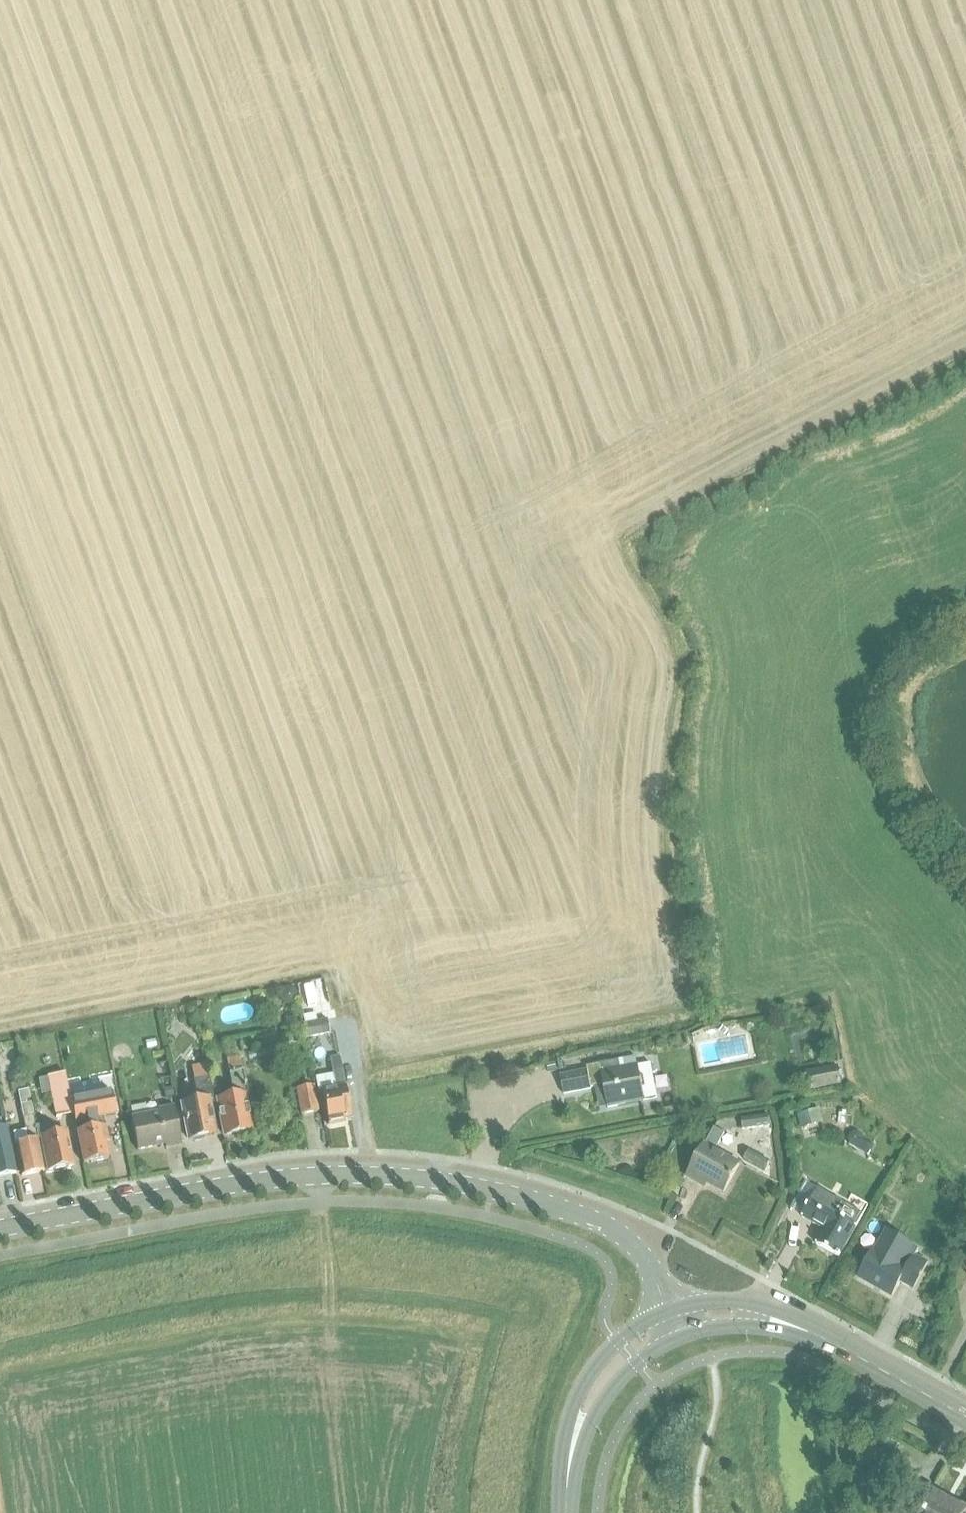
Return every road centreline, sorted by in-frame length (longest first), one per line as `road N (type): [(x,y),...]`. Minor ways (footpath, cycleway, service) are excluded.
road 1 (tertiary): [(667,1311),(645,1260),(604,1224),(547,1203),(420,1179),(279,1178),(0,1229)]
road 2 (tertiary): [(667,1311),(616,1340),(593,1367),(576,1400),(572,1453)]
road 3 (tertiary): [(824,1341),(799,1321),(740,1302),(667,1311)]
road 4 (tertiary): [(965,1418),(824,1341)]
road 5 (tertiary): [(572,1453),(635,1360),(676,1336)]
road 6 (tertiary): [(676,1336),(722,1327),(824,1341)]

